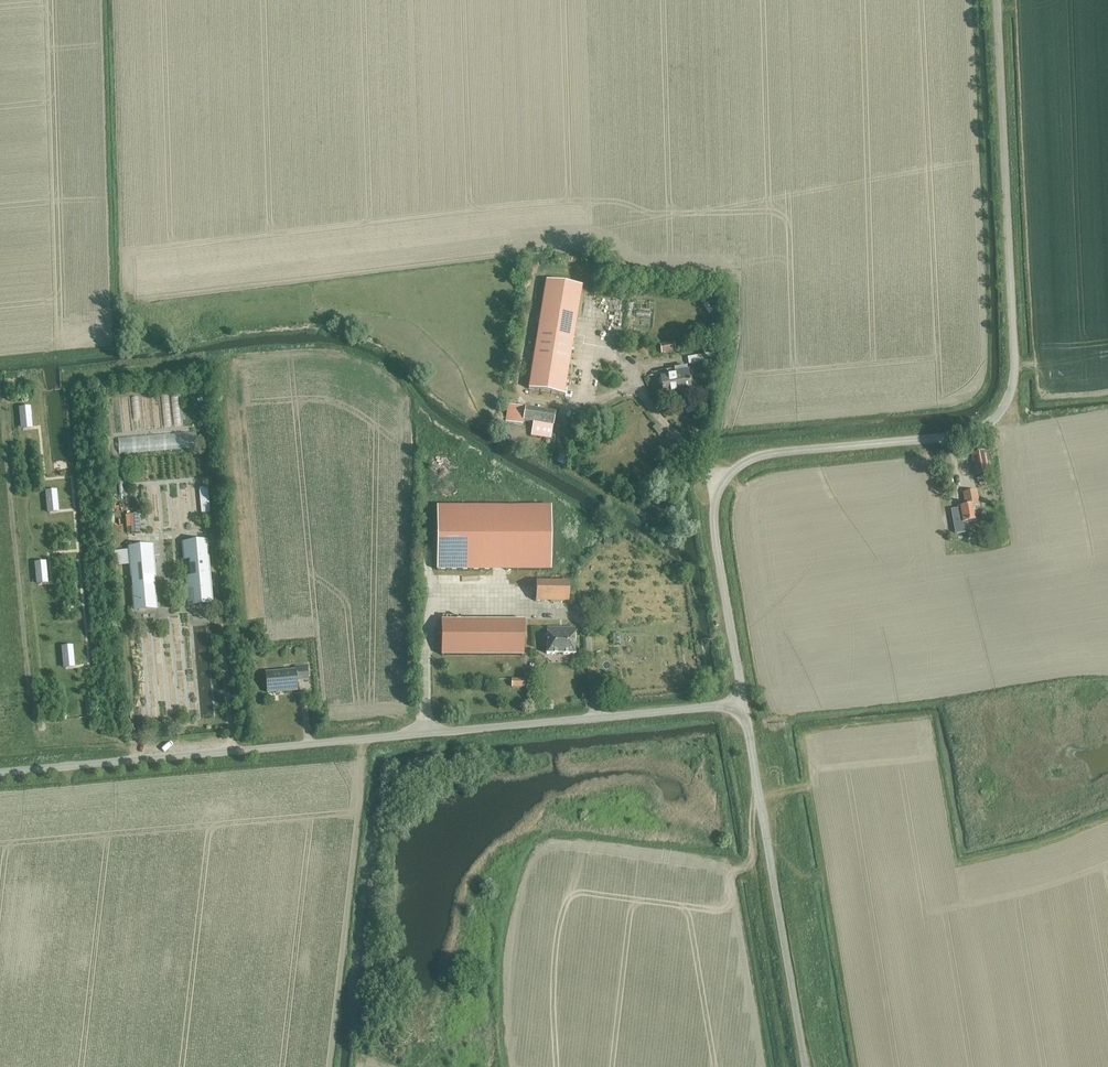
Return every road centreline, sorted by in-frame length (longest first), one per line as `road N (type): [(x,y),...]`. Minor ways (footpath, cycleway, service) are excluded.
road 1 (unclassified): [(743,704),(714,515),(724,481),(763,455),(963,435),(990,424),(1008,403),(1014,372),(995,0)]
road 2 (unclassified): [(0,772),(743,704)]
road 3 (unclassified): [(805,1066),(743,704)]
road 4 (track): [(219,593),(233,751)]

